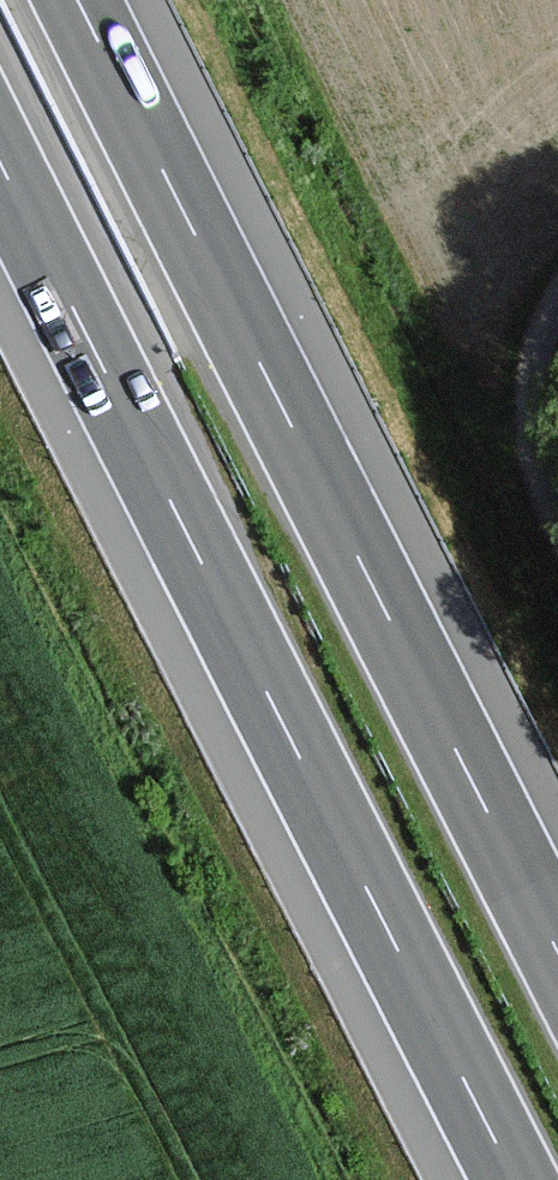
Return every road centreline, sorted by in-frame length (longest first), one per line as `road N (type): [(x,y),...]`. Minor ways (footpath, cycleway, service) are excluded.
road 1 (motorway): [(0,178),(512,1179)]
road 2 (motorway): [(557,954),(73,0)]

